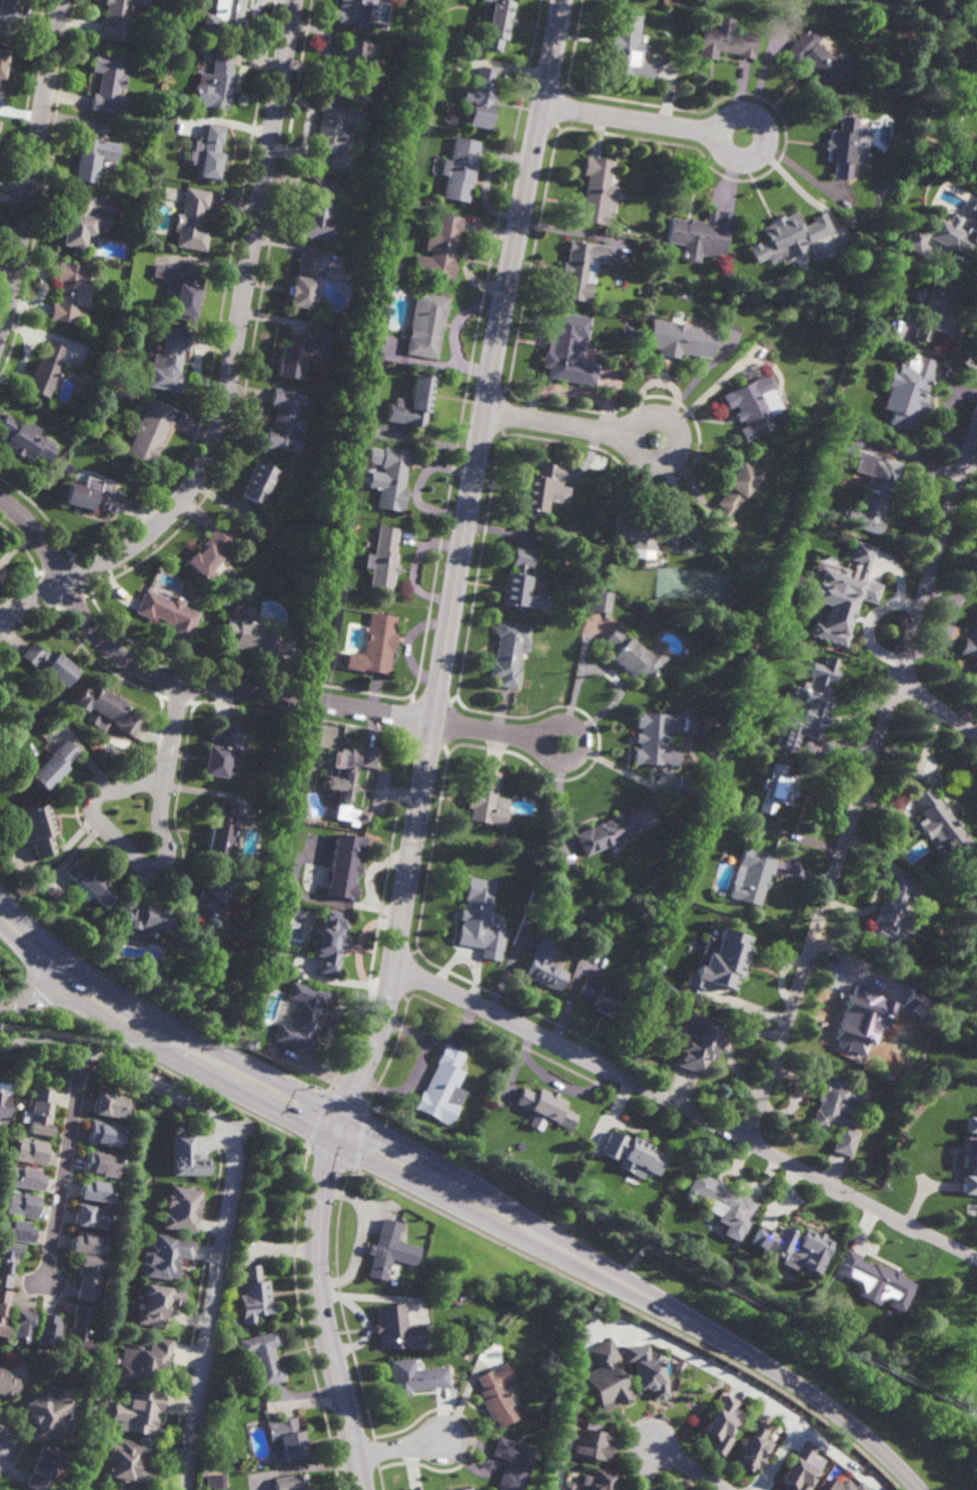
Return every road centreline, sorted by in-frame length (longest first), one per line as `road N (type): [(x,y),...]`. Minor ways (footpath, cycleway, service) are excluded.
road 1 (tertiary): [(435,722),(384,1027),(330,1153),(314,1237),(322,1323),(362,1489)]
road 2 (residential): [(976,424),(747,1142)]
road 3 (residential): [(296,0),(225,412),(211,452),(178,506),(137,543),(0,619)]
road 4 (tertiary): [(561,0),(435,722)]
road 5 (secondary): [(919,1489),(799,1387),(340,1131)]
road 6 (residential): [(395,964),(976,1260)]
road 7 (residential): [(184,1489),(236,1169),(233,1143),(214,1115),(83,1048)]
road 8 (residential): [(435,722),(179,681),(134,665),(100,639),(30,523),(0,499)]
road 9 (secondary): [(340,1131),(127,1018),(55,969),(0,914)]
road 10 (residential): [(62,0),(0,334)]
road 11 (residential): [(163,770),(158,820),(168,855),(143,865),(92,807),(100,795),(163,770)]
road 12 (residential): [(83,1048),(45,1287)]
road 13 (residential): [(542,107),(720,133)]
road 14 (residential): [(486,411),(634,435)]
road 15 (residential): [(763,148),(766,133),(753,116),(732,116),(722,126),(723,149),(736,159),(763,148)]
road 16 (residential): [(644,1489),(653,1443),(726,1489)]
road 17 (residential): [(671,454),(677,435),(670,422),(642,422),(634,435),(640,454),(671,454)]
road 18 (residential): [(576,758),(581,739),(574,727),(548,728),(541,740),(547,758),(576,758)]

